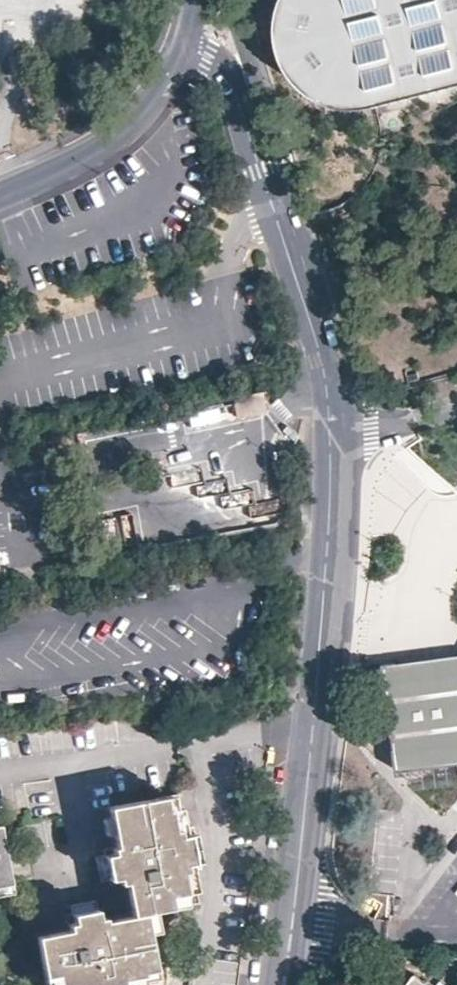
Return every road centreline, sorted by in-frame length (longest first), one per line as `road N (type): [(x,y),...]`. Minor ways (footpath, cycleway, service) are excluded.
road 1 (residential): [(285,216),(315,307),(338,441),(285,984)]
road 2 (residential): [(186,49),(156,106),(111,140),(0,197)]
road 3 (residential): [(285,216),(229,0)]
road 4 (residential): [(285,216),(223,72),(186,49)]

